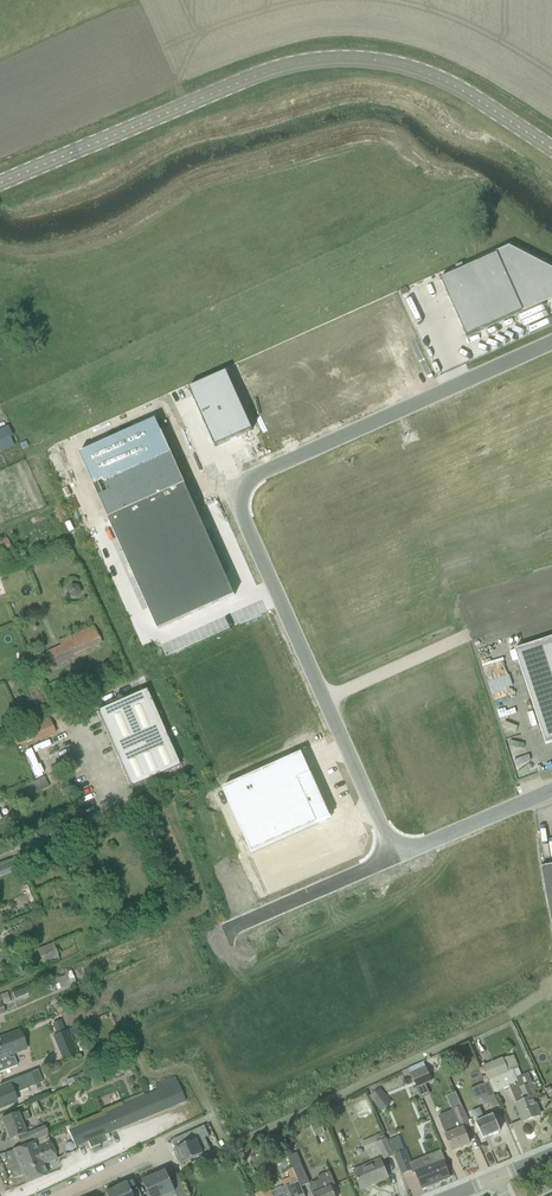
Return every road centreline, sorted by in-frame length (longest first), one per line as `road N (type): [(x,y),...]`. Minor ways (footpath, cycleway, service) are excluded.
road 1 (unclassified): [(396,855),(238,496),(250,480),(551,344)]
road 2 (secondary): [(0,184),(267,71),(317,60),(420,71),(551,150)]
road 3 (unclassified): [(396,855),(219,927)]
road 4 (unclassified): [(551,790),(396,855)]

